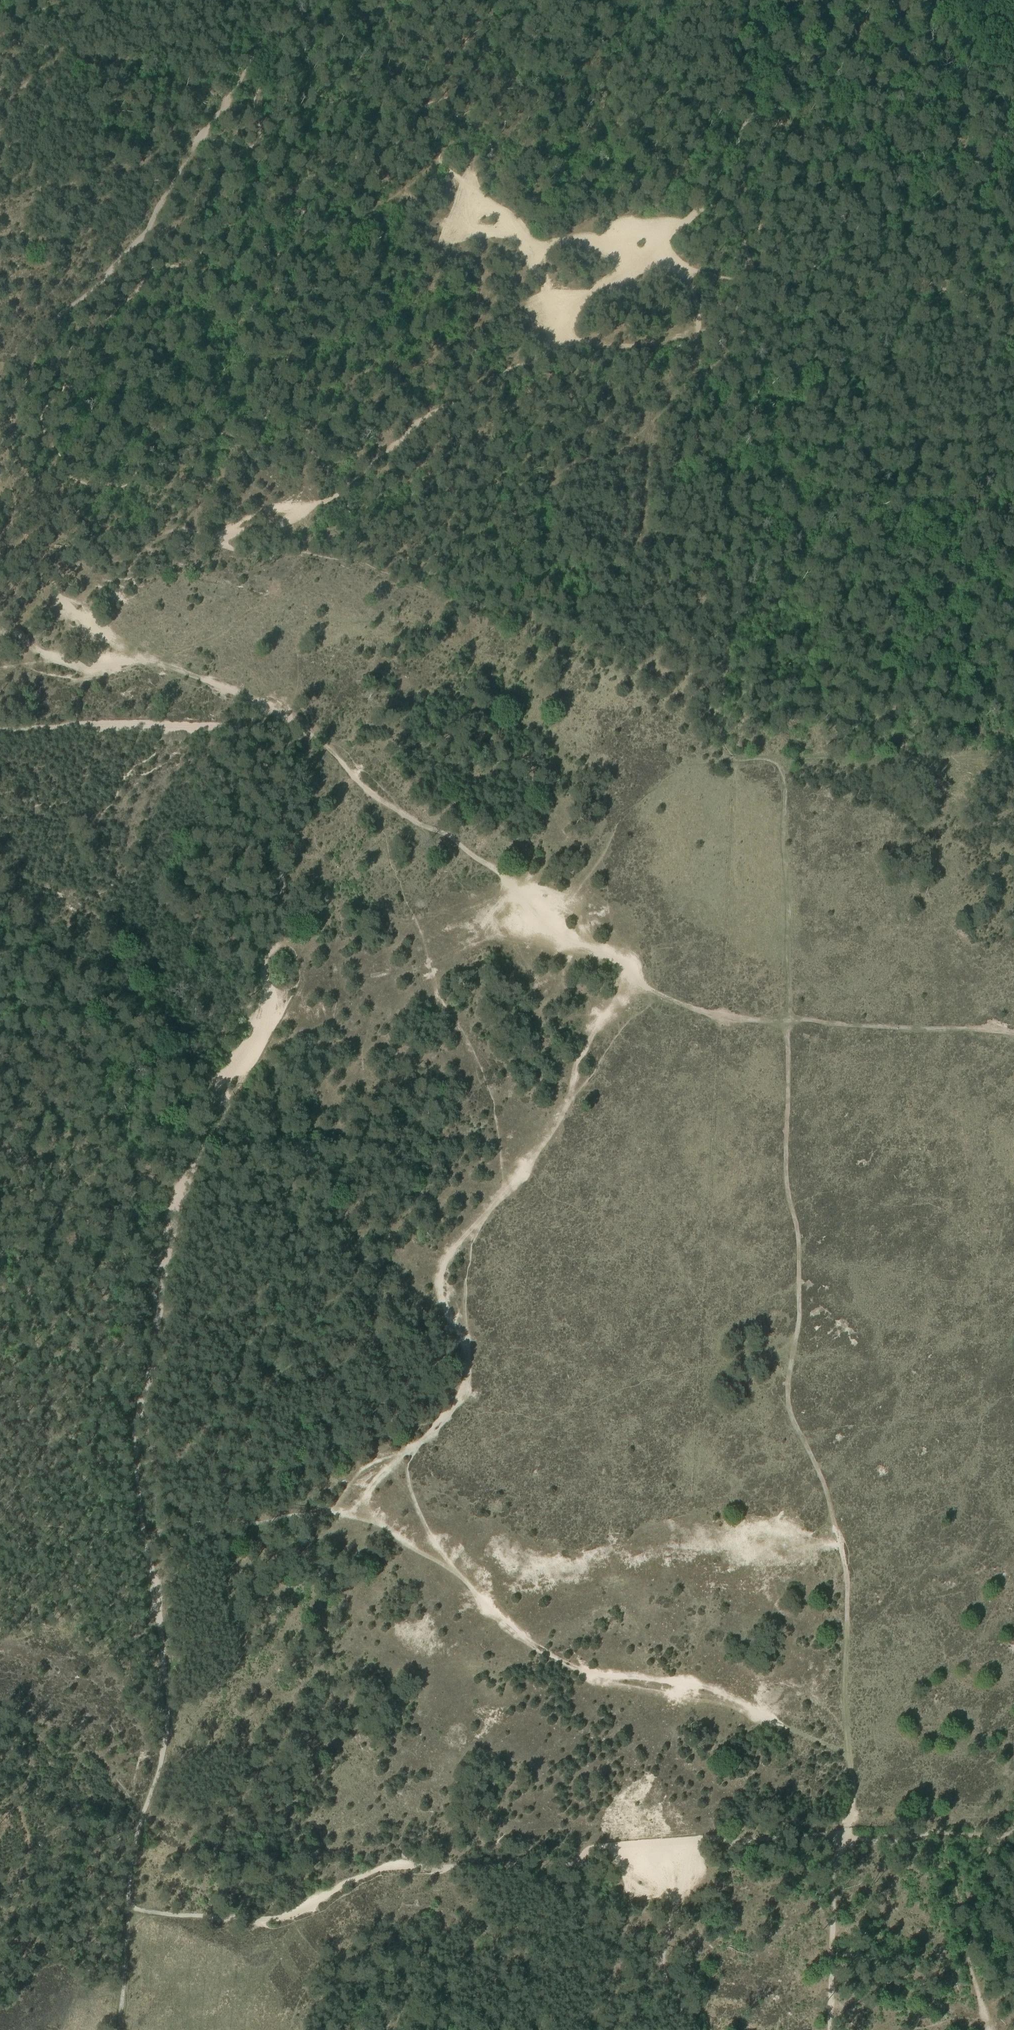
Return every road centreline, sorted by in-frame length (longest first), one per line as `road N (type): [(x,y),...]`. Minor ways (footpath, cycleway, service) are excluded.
road 1 (track): [(243,728),(289,824),(293,849),(281,899),(289,976),(195,1148),(163,1255),(135,1427),(166,1727),(133,1841),(127,1904)]
road 2 (track): [(127,1904),(169,1917),(276,1925),(370,1875),(513,1877),(565,1869),(594,1850),(707,1840),(1013,1838)]
road 3 (track): [(759,0),(756,105),(736,206),(752,260),(802,283),(877,288),(1013,331)]
road 4 (track): [(0,726),(243,728)]
road 5 (track): [(116,2029),(127,1904)]

